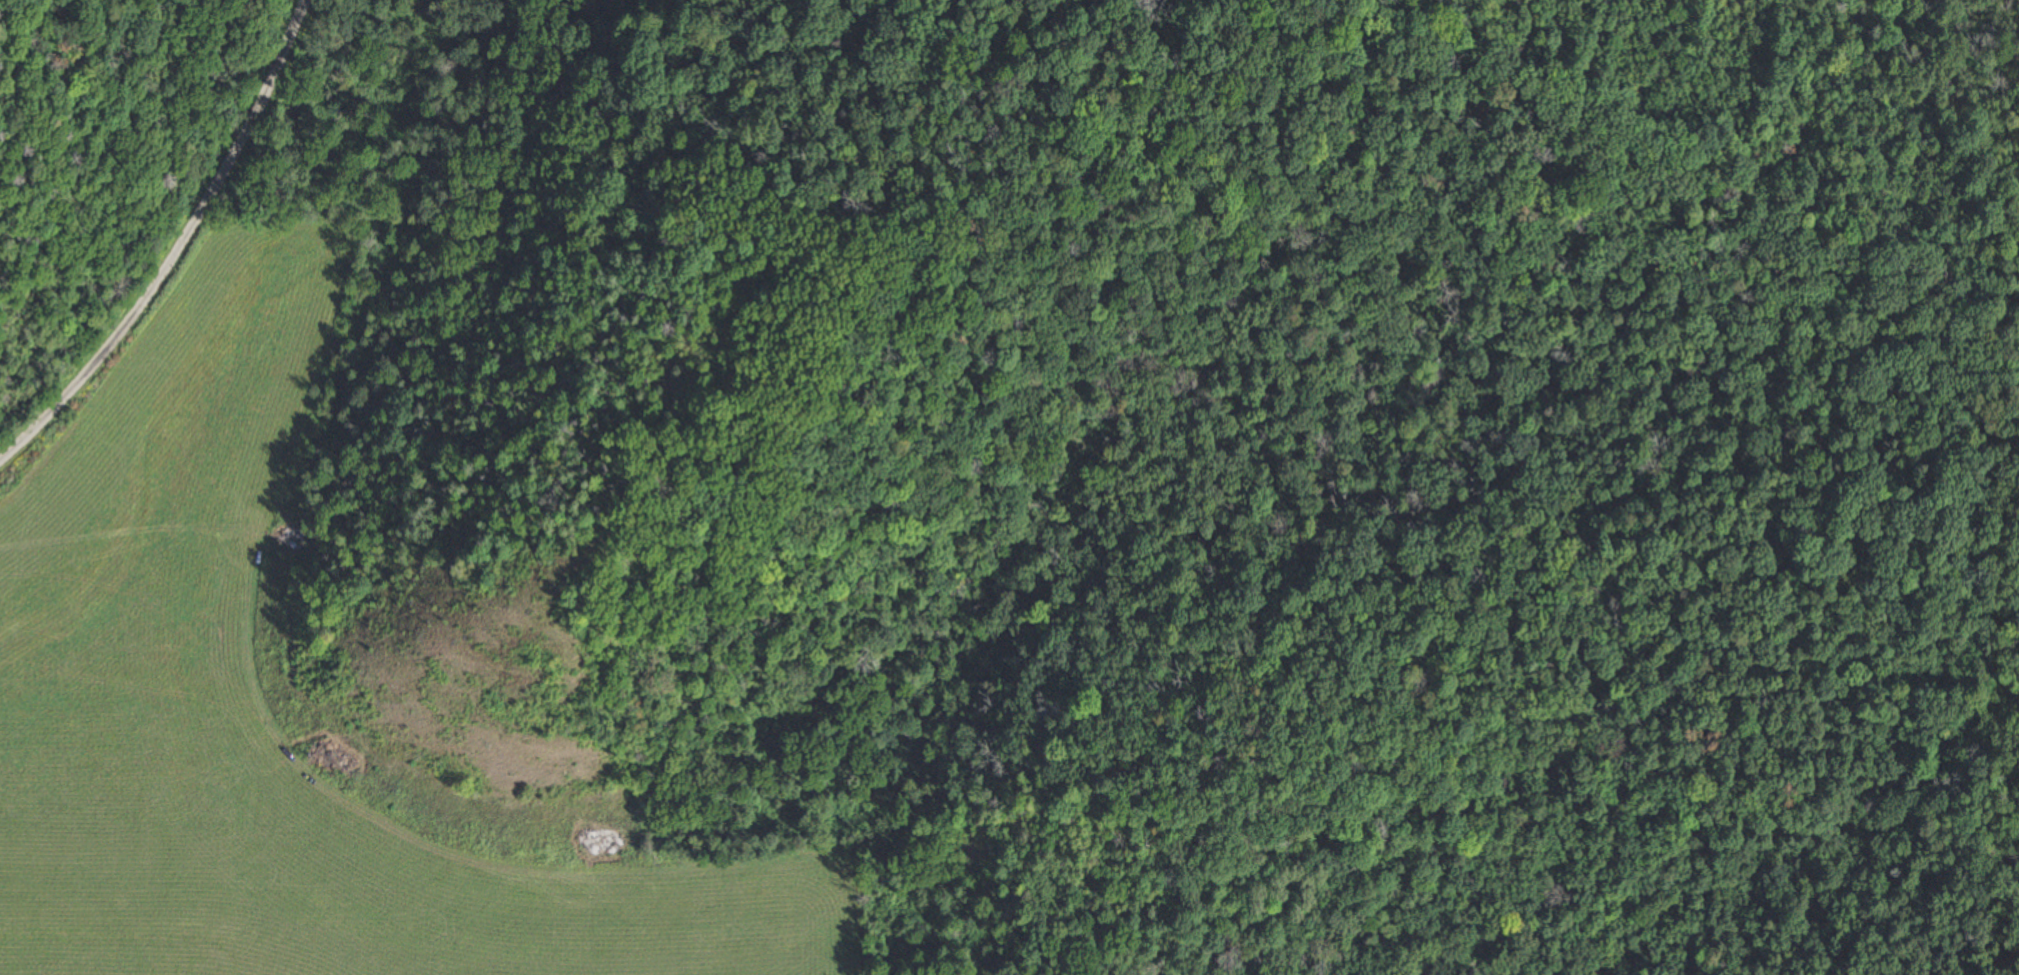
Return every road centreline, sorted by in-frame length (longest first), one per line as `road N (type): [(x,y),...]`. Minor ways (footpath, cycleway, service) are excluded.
road 1 (residential): [(0,460),(83,377),(155,286),(277,90),(314,0)]

